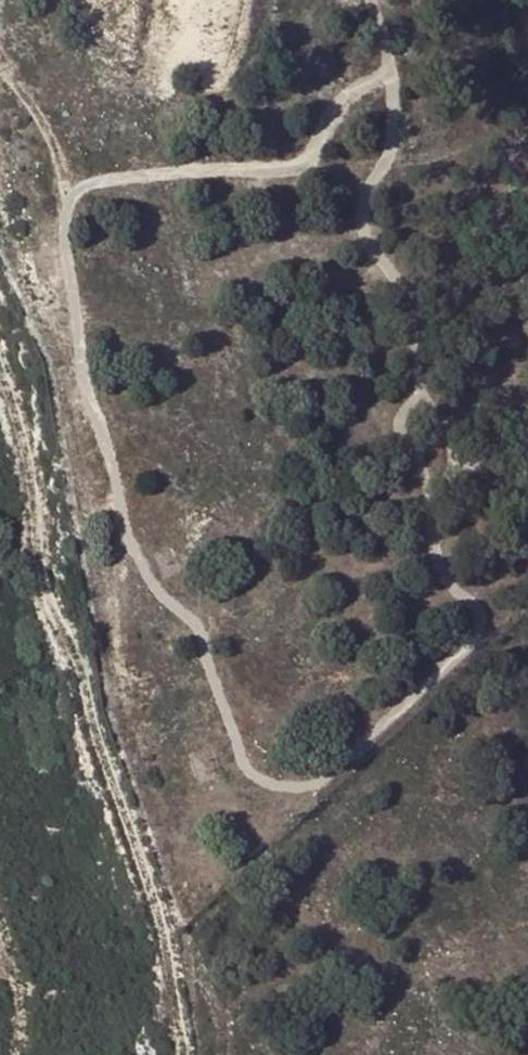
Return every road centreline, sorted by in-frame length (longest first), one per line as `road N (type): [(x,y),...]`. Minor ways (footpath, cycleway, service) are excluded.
road 1 (track): [(0,71),(50,124),(67,185),(88,358),(114,455),(140,724),(206,976),(236,1054)]
road 2 (track): [(67,185),(409,159),(527,133)]
road 3 (track): [(23,1054),(25,980),(0,908)]

